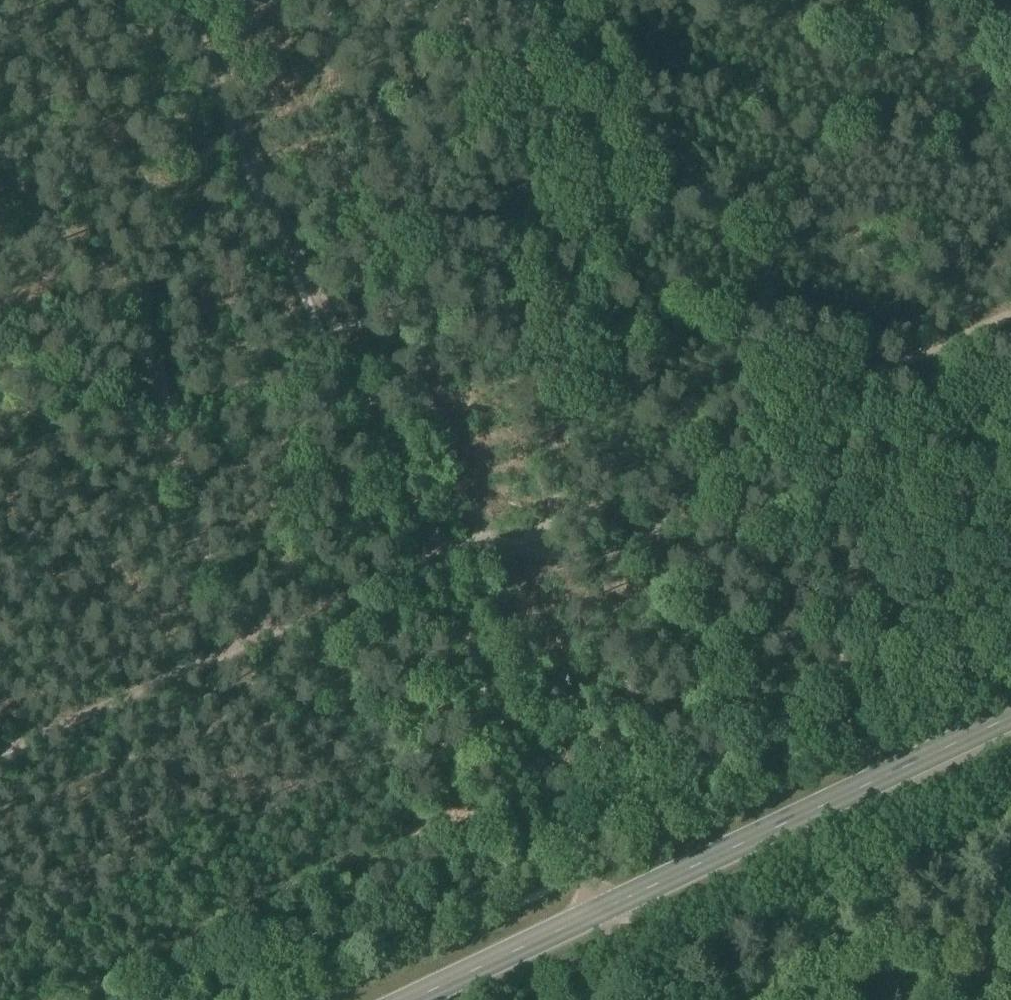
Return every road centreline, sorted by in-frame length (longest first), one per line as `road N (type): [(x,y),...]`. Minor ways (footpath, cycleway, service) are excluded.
road 1 (secondary): [(406,999),(1010,714)]
road 2 (track): [(433,546),(185,0)]
road 3 (track): [(602,0),(517,239),(555,460),(550,509),(529,542)]
road 4 (track): [(1010,314),(786,419),(722,464),(688,506),(612,550),(589,556),(529,542)]
road 5 (track): [(433,546),(246,626),(192,510),(161,400)]
road 6 (track): [(582,873),(433,546)]
road 7 (track): [(161,400),(147,313),(120,271),(28,195),(0,152)]
road 8 (track): [(246,626),(0,736)]

